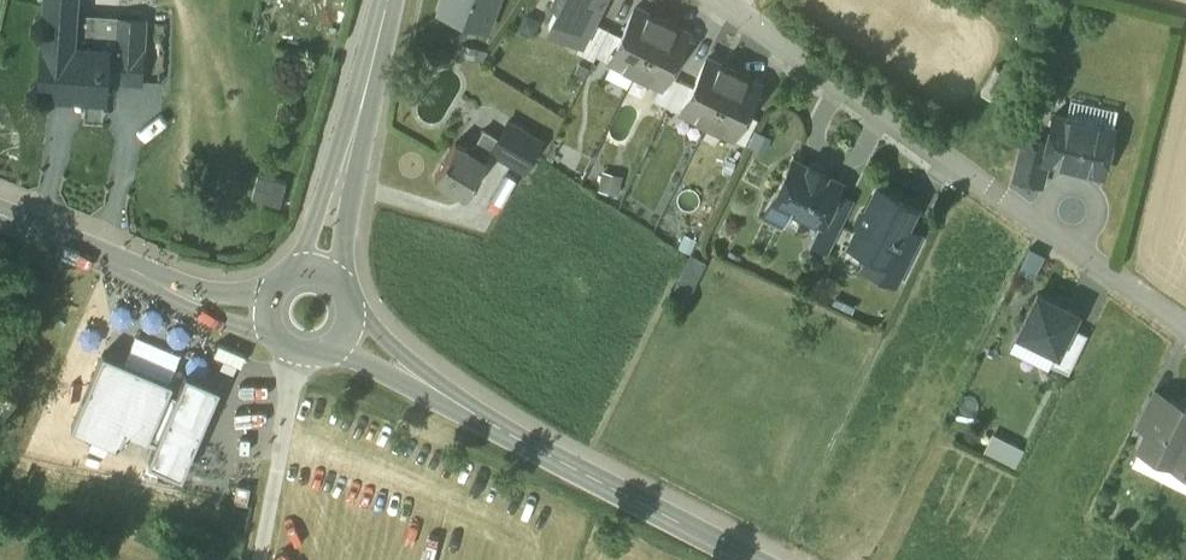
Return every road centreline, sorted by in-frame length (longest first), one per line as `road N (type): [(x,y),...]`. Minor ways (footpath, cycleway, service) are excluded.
road 1 (residential): [(721,0),(1185,338)]
road 2 (tertiary): [(411,374),(550,459),(743,559)]
road 3 (tertiary): [(0,212),(186,294)]
road 4 (tertiary): [(342,182),(389,0)]

